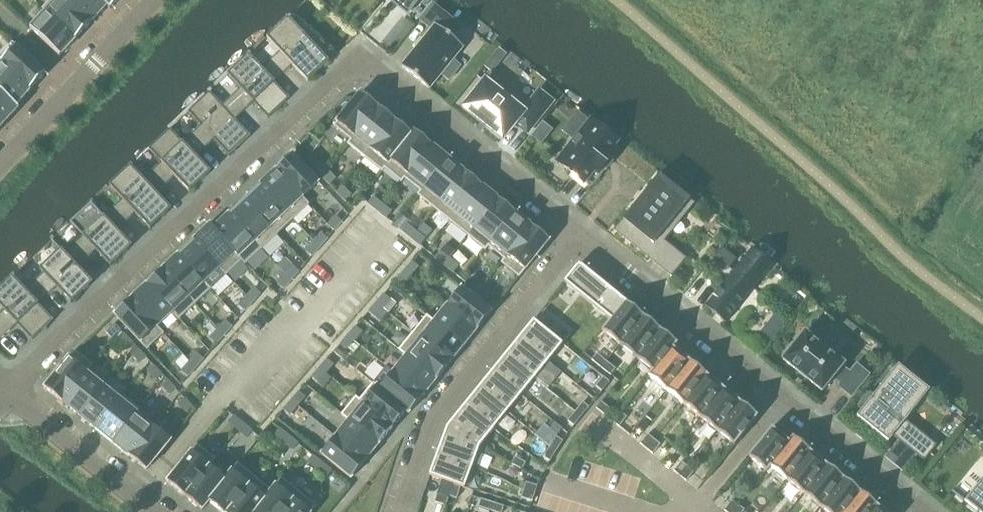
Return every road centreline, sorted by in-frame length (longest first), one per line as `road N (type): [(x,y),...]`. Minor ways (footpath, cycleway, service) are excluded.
road 1 (residential): [(582,234),(365,64),(349,70),(145,255),(7,392)]
road 2 (residential): [(924,511),(582,234)]
road 3 (residential): [(582,234),(430,419),(399,511)]
road 4 (residential): [(0,166),(154,0)]
road 5 (residential): [(156,511),(7,392)]

